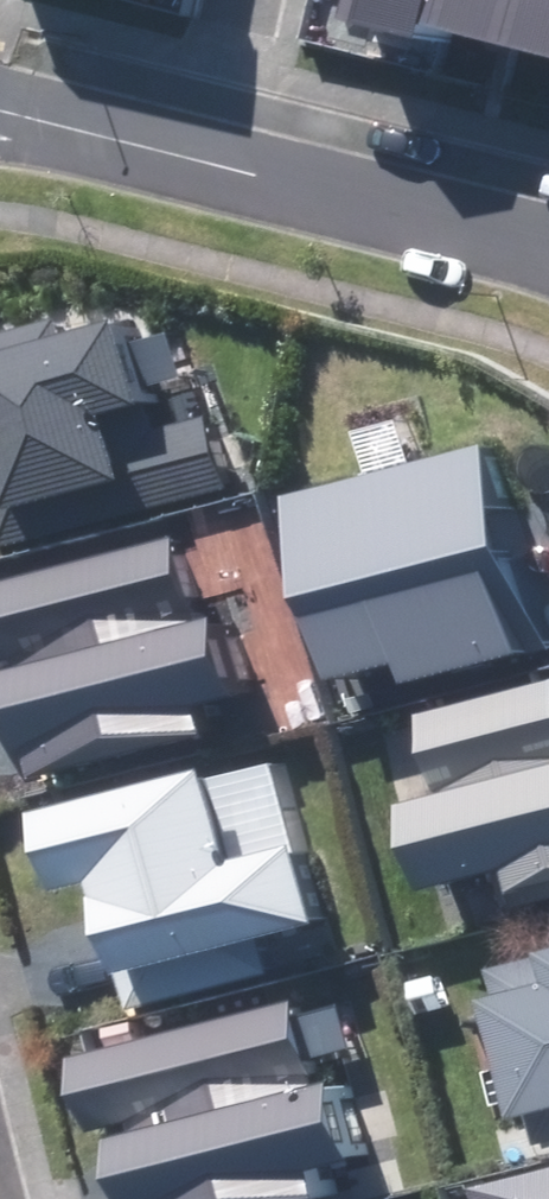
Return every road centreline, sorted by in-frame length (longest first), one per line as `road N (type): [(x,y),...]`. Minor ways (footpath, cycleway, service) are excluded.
road 1 (residential): [(548,234),(199,159)]
road 2 (residential): [(199,159),(0,112)]
road 3 (residential): [(199,159),(238,0)]

